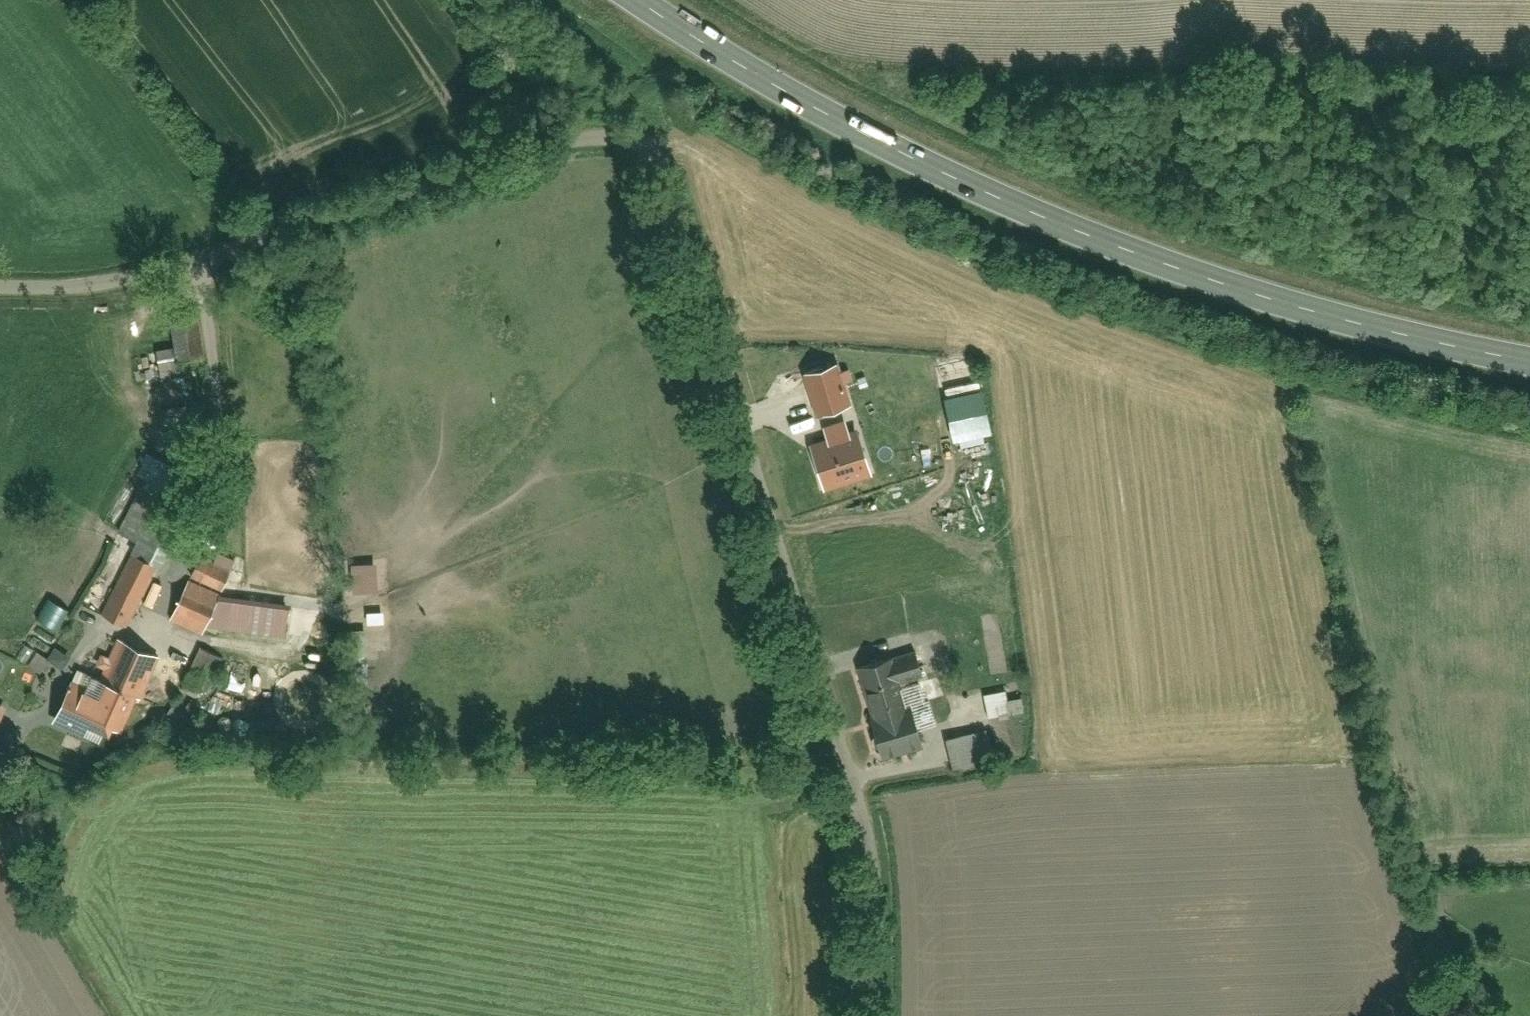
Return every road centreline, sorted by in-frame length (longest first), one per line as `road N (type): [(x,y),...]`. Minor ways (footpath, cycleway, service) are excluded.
road 1 (residential): [(882,1015),(871,856),(683,235),(661,173),(642,147),(583,138),(524,152),(200,265),(100,283),(0,287)]
road 2 (primary): [(629,0),(793,104),(1015,211),(1269,302),(1529,362)]

